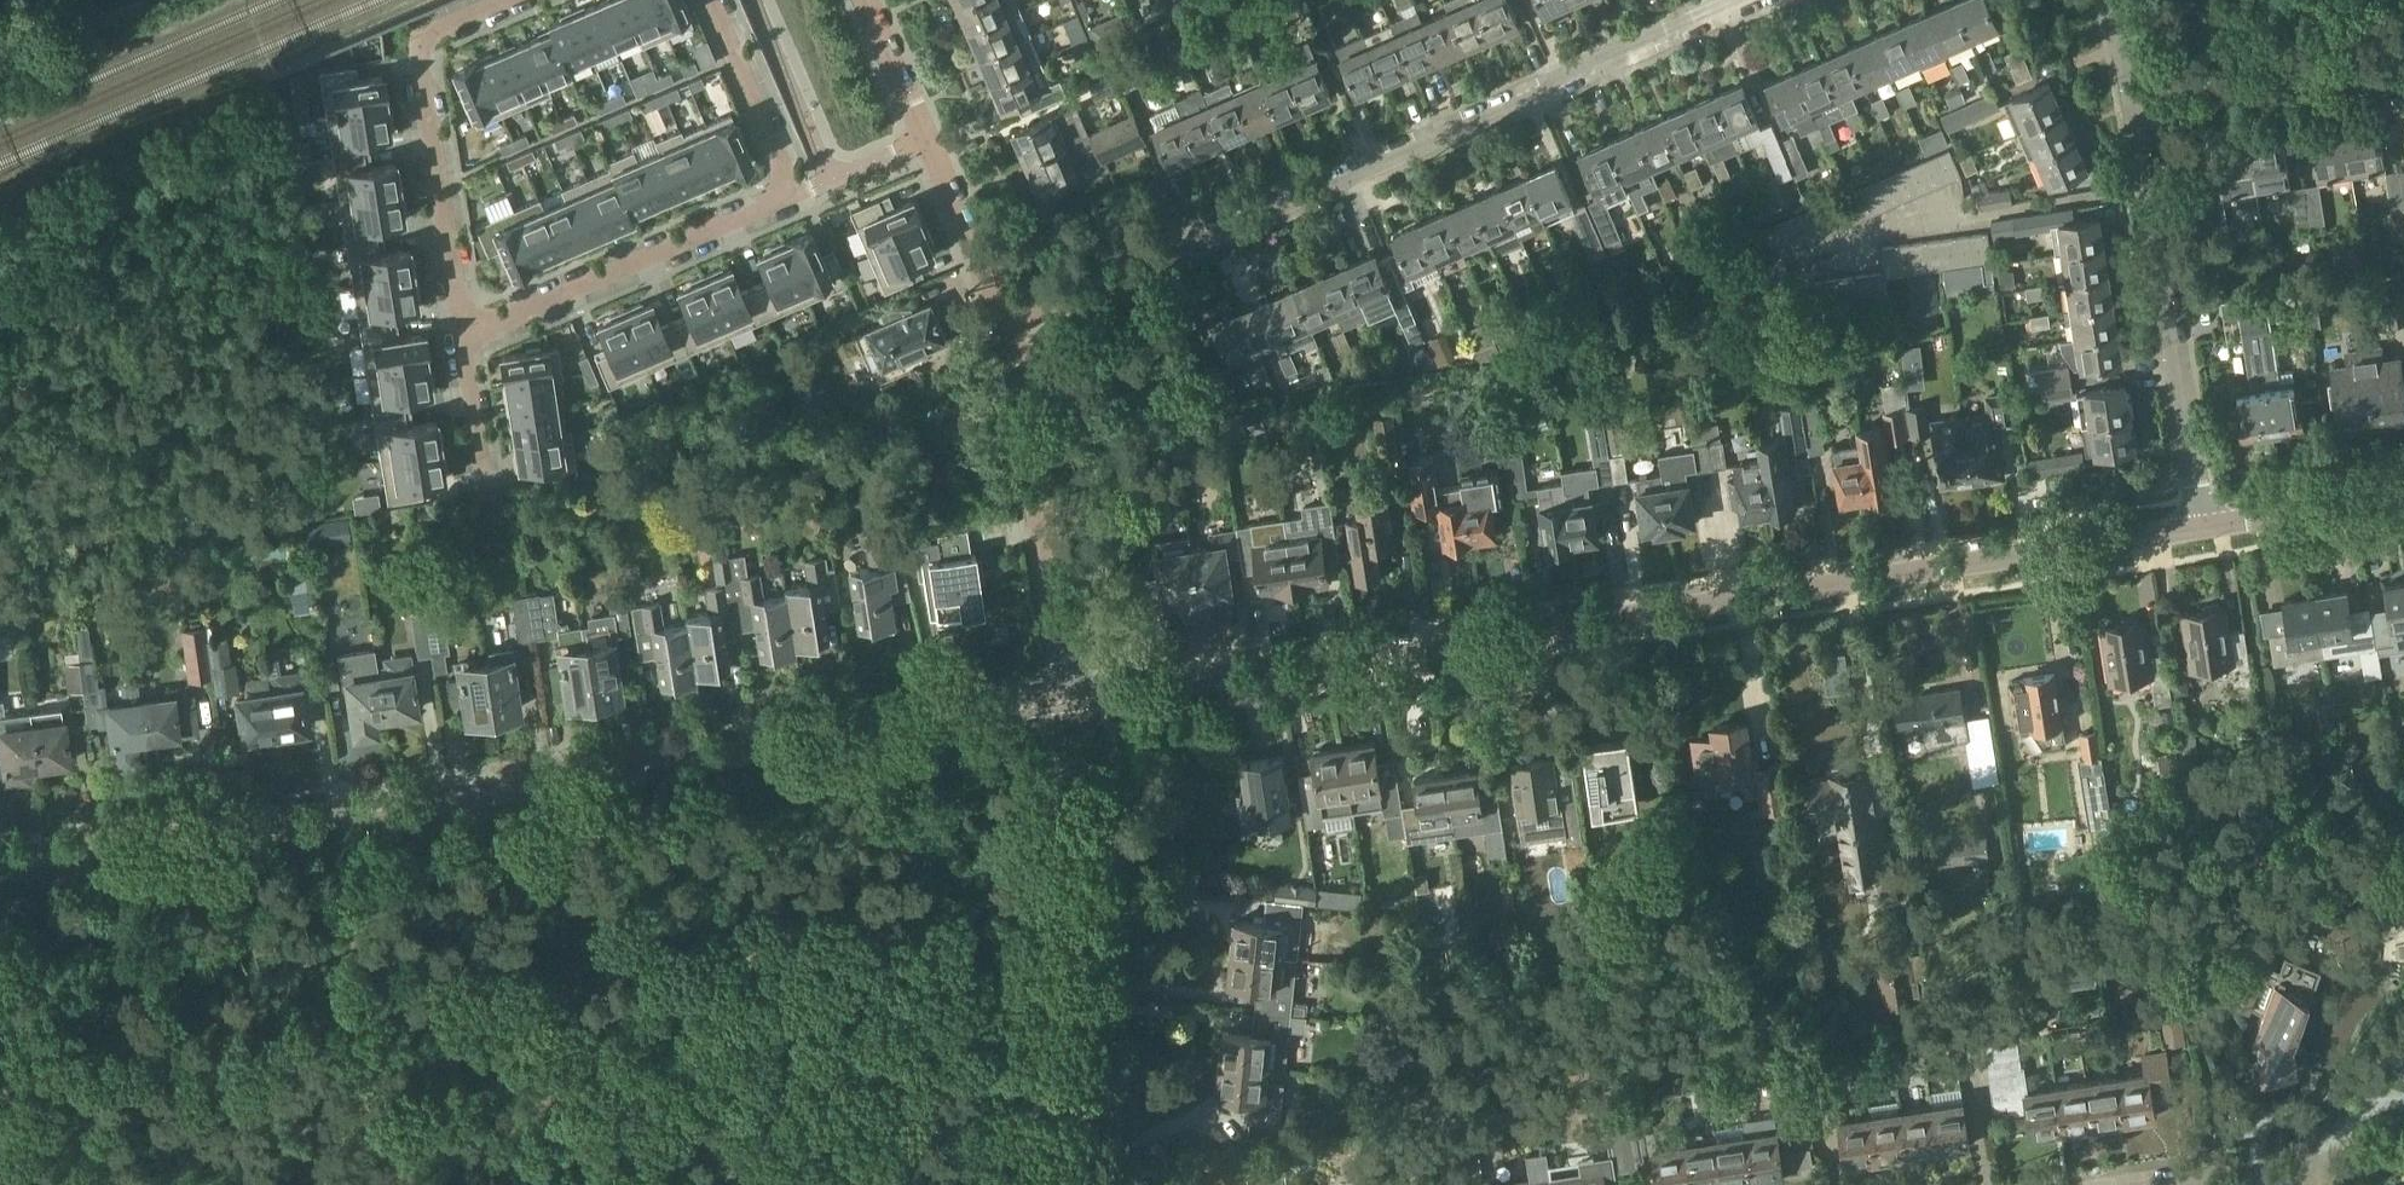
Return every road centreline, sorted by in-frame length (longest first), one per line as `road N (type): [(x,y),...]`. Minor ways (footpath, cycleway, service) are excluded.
road 1 (tertiary): [(1070,703),(2206,525)]
road 2 (tertiary): [(0,864),(1070,703)]
road 3 (residential): [(1003,319),(1751,0)]
road 4 (residential): [(463,337),(795,194),(710,0)]
road 5 (residential): [(1020,1184),(1070,703)]
road 6 (residential): [(2206,525),(2138,106)]
road 7 (residential): [(1070,703),(1003,319)]
road 8 (residential): [(504,0),(438,28),(422,46),(463,337)]
road 9 (residential): [(1003,319),(864,0)]
road 10 (residential): [(2138,106),(2403,64)]
road 11 (tertiary): [(2206,525),(2403,495)]
road 12 (residential): [(463,337),(485,488)]

